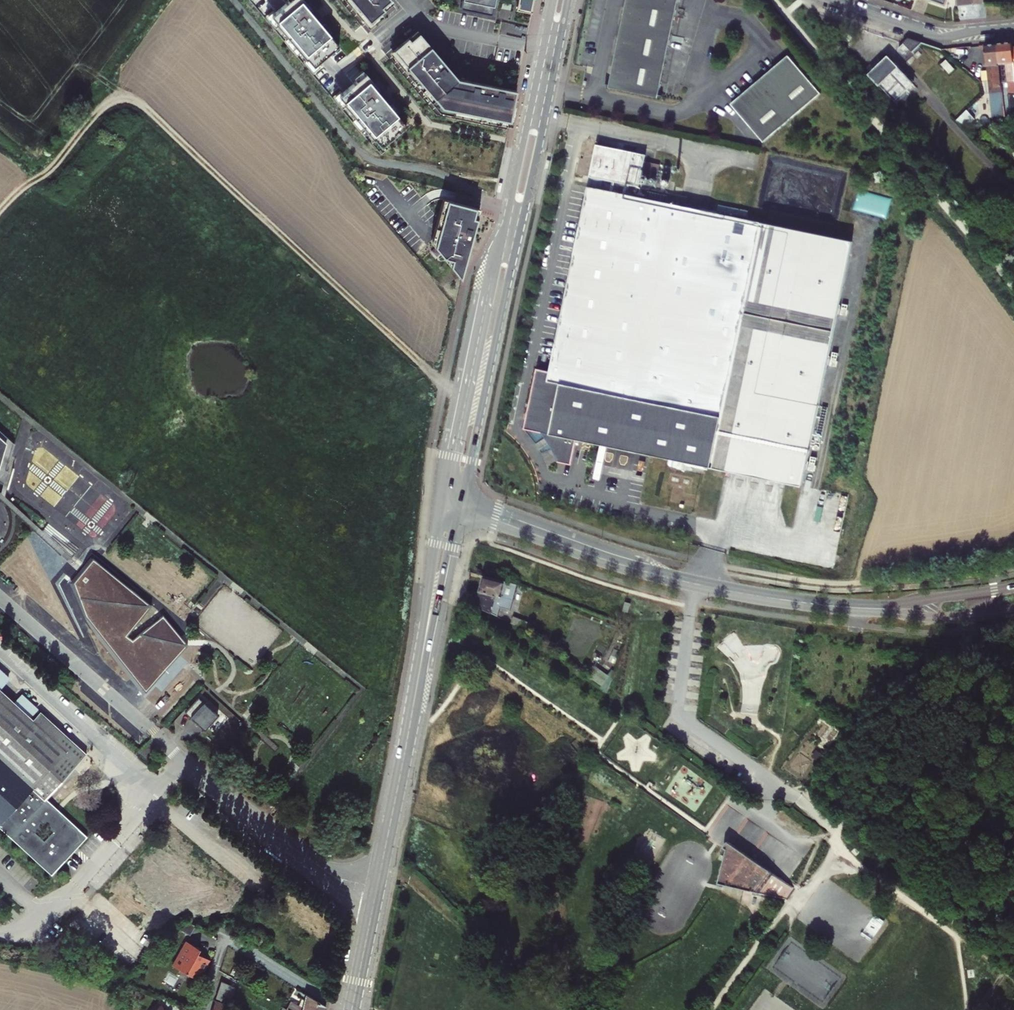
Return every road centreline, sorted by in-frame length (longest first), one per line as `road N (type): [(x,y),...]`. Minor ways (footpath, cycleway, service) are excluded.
road 1 (track): [(446,384),(123,95),(122,68),(170,0)]
road 2 (primary): [(459,509),(569,0)]
road 3 (primary): [(553,0),(443,504)]
road 4 (primary): [(459,509),(646,573),(824,605)]
road 5 (primary): [(422,660),(352,1005)]
road 6 (residential): [(352,1005),(329,1000),(225,937),(203,1009)]
road 7 (residential): [(161,791),(0,657)]
road 8 (residential): [(828,0),(936,36),(1013,27)]
road 9 (primary): [(824,605),(945,618),(1013,610)]
road 10 (primary): [(1013,588),(900,604),(824,605)]
road 11 (track): [(123,95),(104,105),(51,169),(0,210)]
road 12 (primary): [(443,504),(422,660)]
road 13 (primary): [(422,660),(459,509)]

